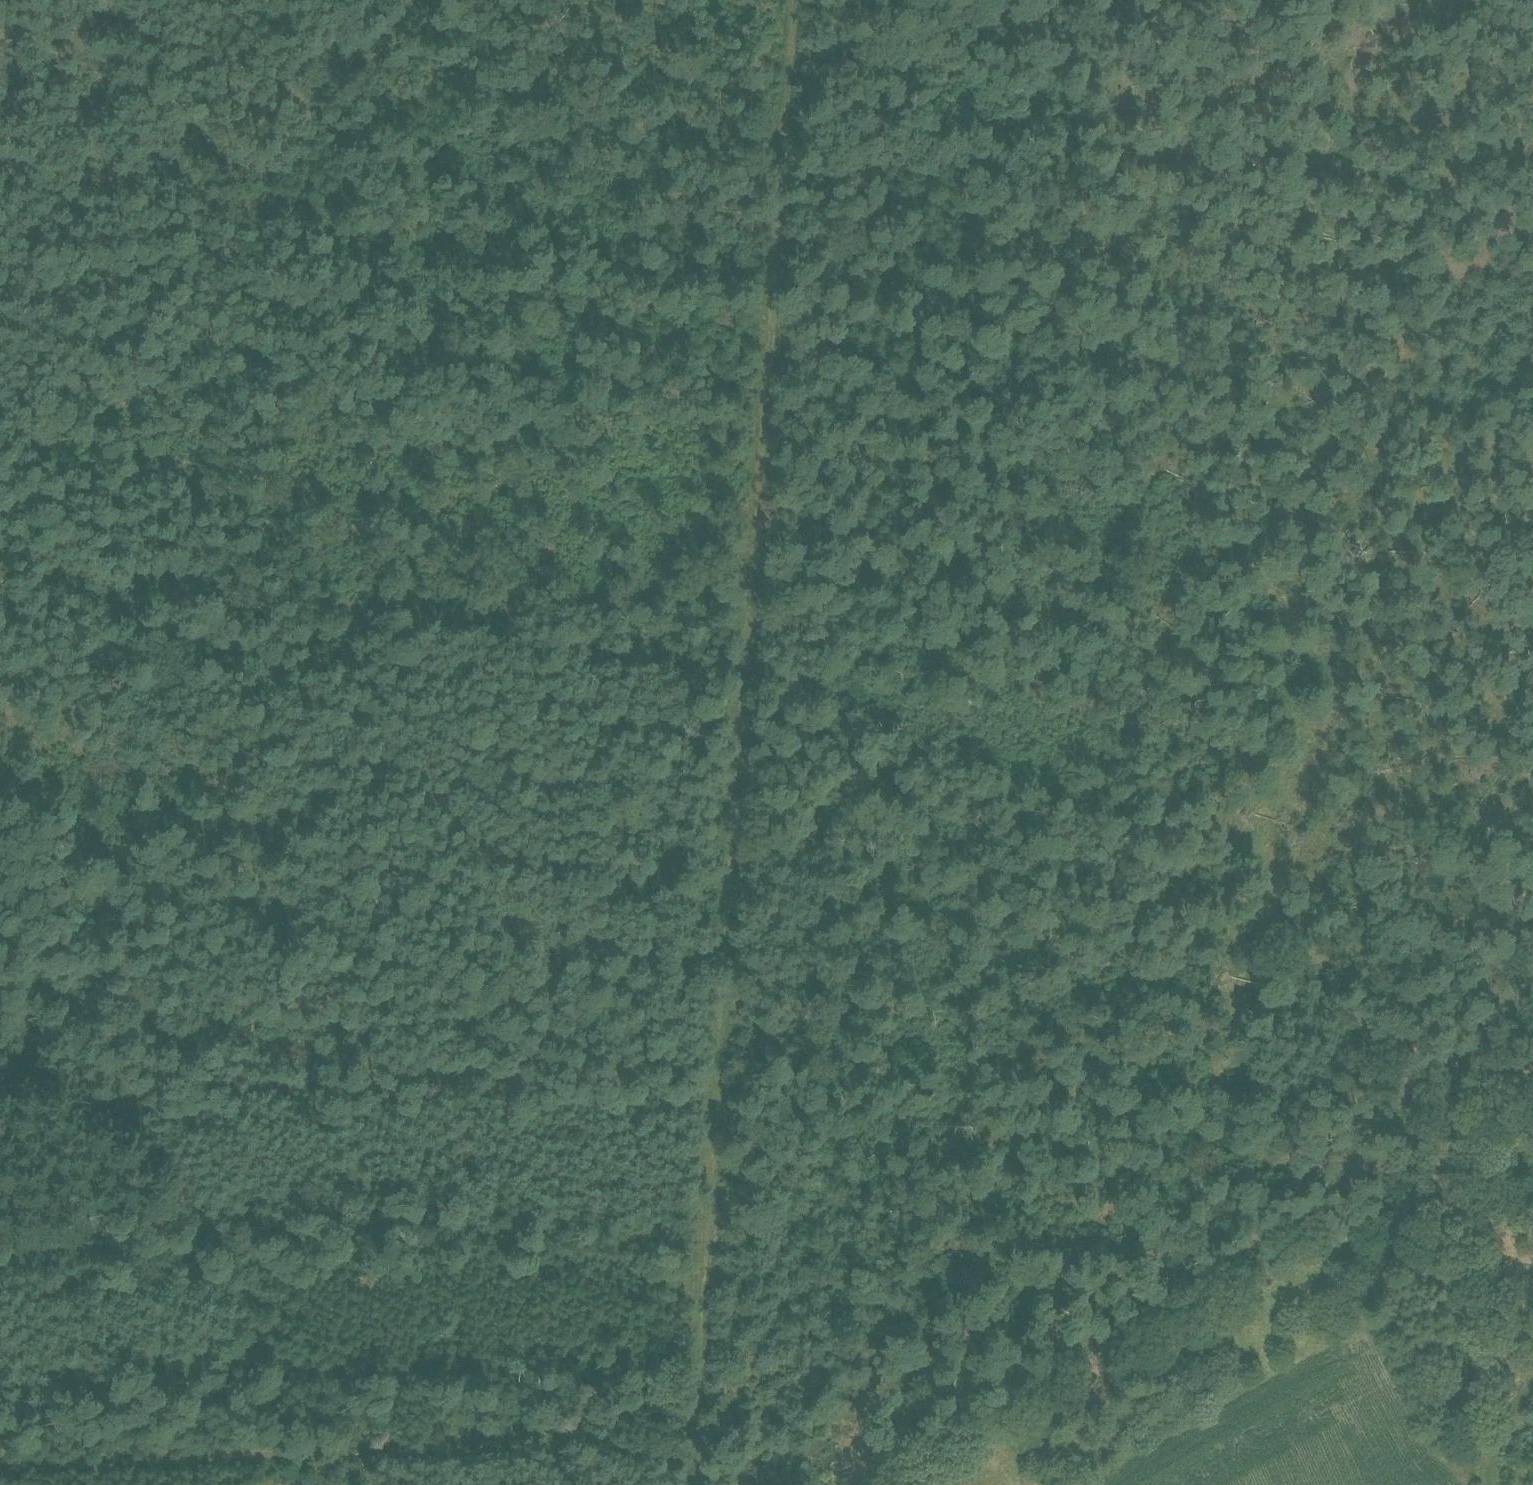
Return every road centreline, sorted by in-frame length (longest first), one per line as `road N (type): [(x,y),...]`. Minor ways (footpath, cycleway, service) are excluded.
road 1 (track): [(786,0),(689,1454)]
road 2 (track): [(1532,1117),(1484,1128),(875,1484)]
road 3 (track): [(689,1454),(524,1444),(185,1450),(0,1464)]

